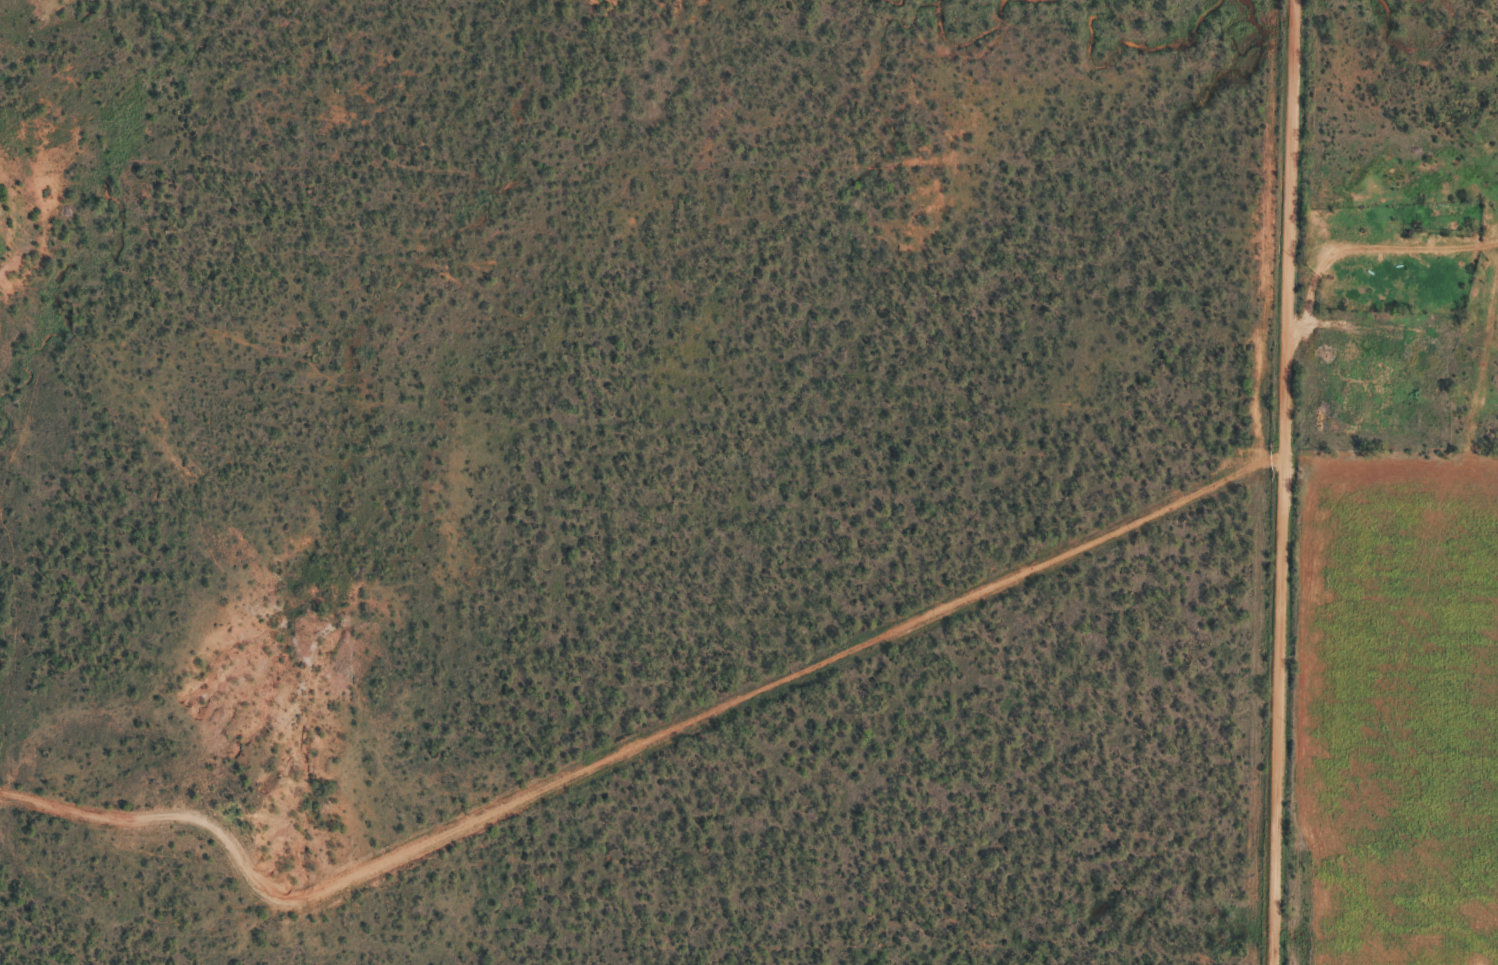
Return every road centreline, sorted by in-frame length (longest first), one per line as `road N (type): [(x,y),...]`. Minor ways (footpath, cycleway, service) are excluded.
road 1 (residential): [(1273,964),(1298,0)]

